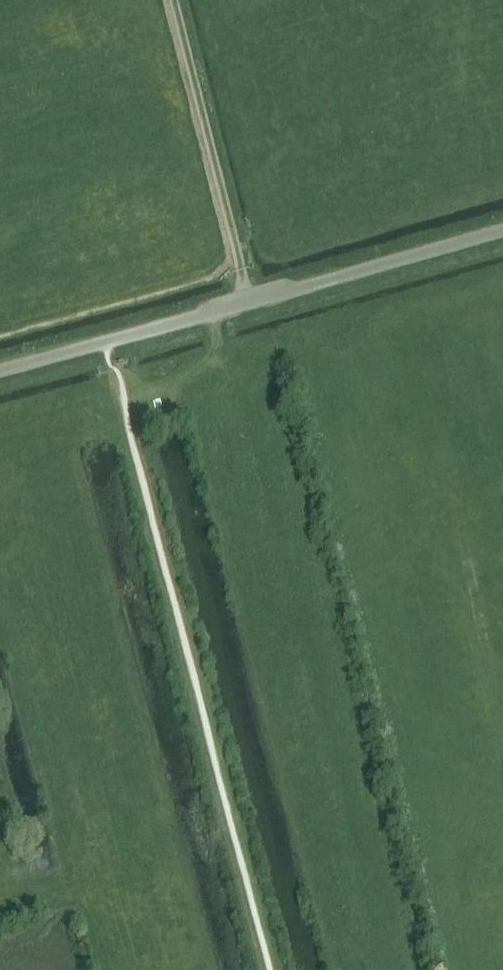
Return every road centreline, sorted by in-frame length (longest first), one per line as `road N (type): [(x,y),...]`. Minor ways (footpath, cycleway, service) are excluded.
road 1 (track): [(249,303),(172,0)]

